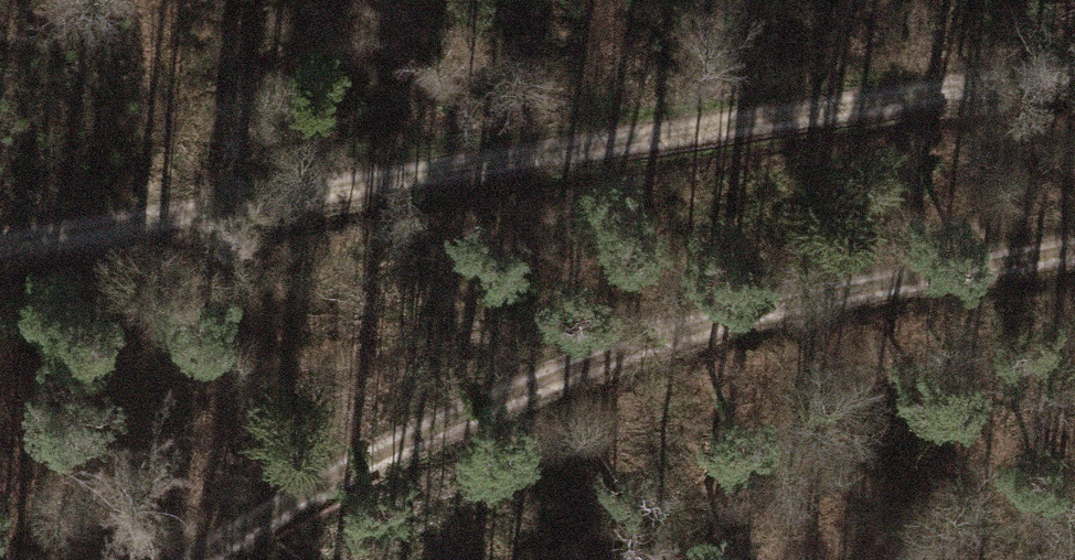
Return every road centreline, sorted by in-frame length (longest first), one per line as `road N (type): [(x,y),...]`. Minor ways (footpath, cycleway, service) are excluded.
road 1 (track): [(0,240),(483,153),(1074,82)]
road 2 (track): [(1074,248),(654,337),(447,425),(180,559)]

